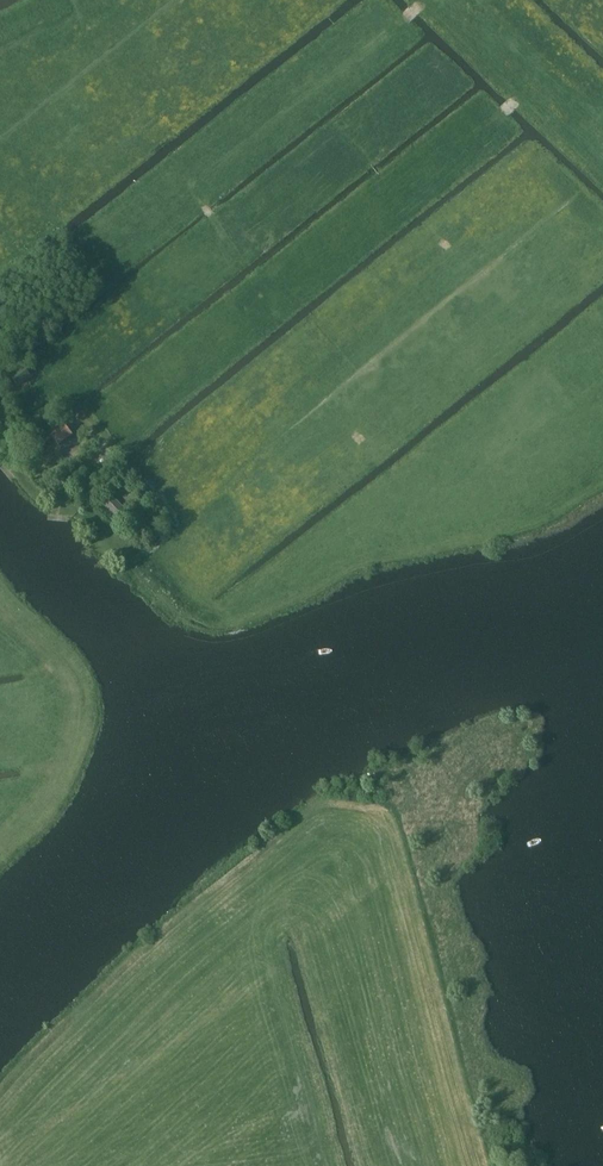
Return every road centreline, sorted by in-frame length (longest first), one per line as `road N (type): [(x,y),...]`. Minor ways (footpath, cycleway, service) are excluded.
road 1 (track): [(0,836),(61,773),(82,702),(76,657),(0,593)]

